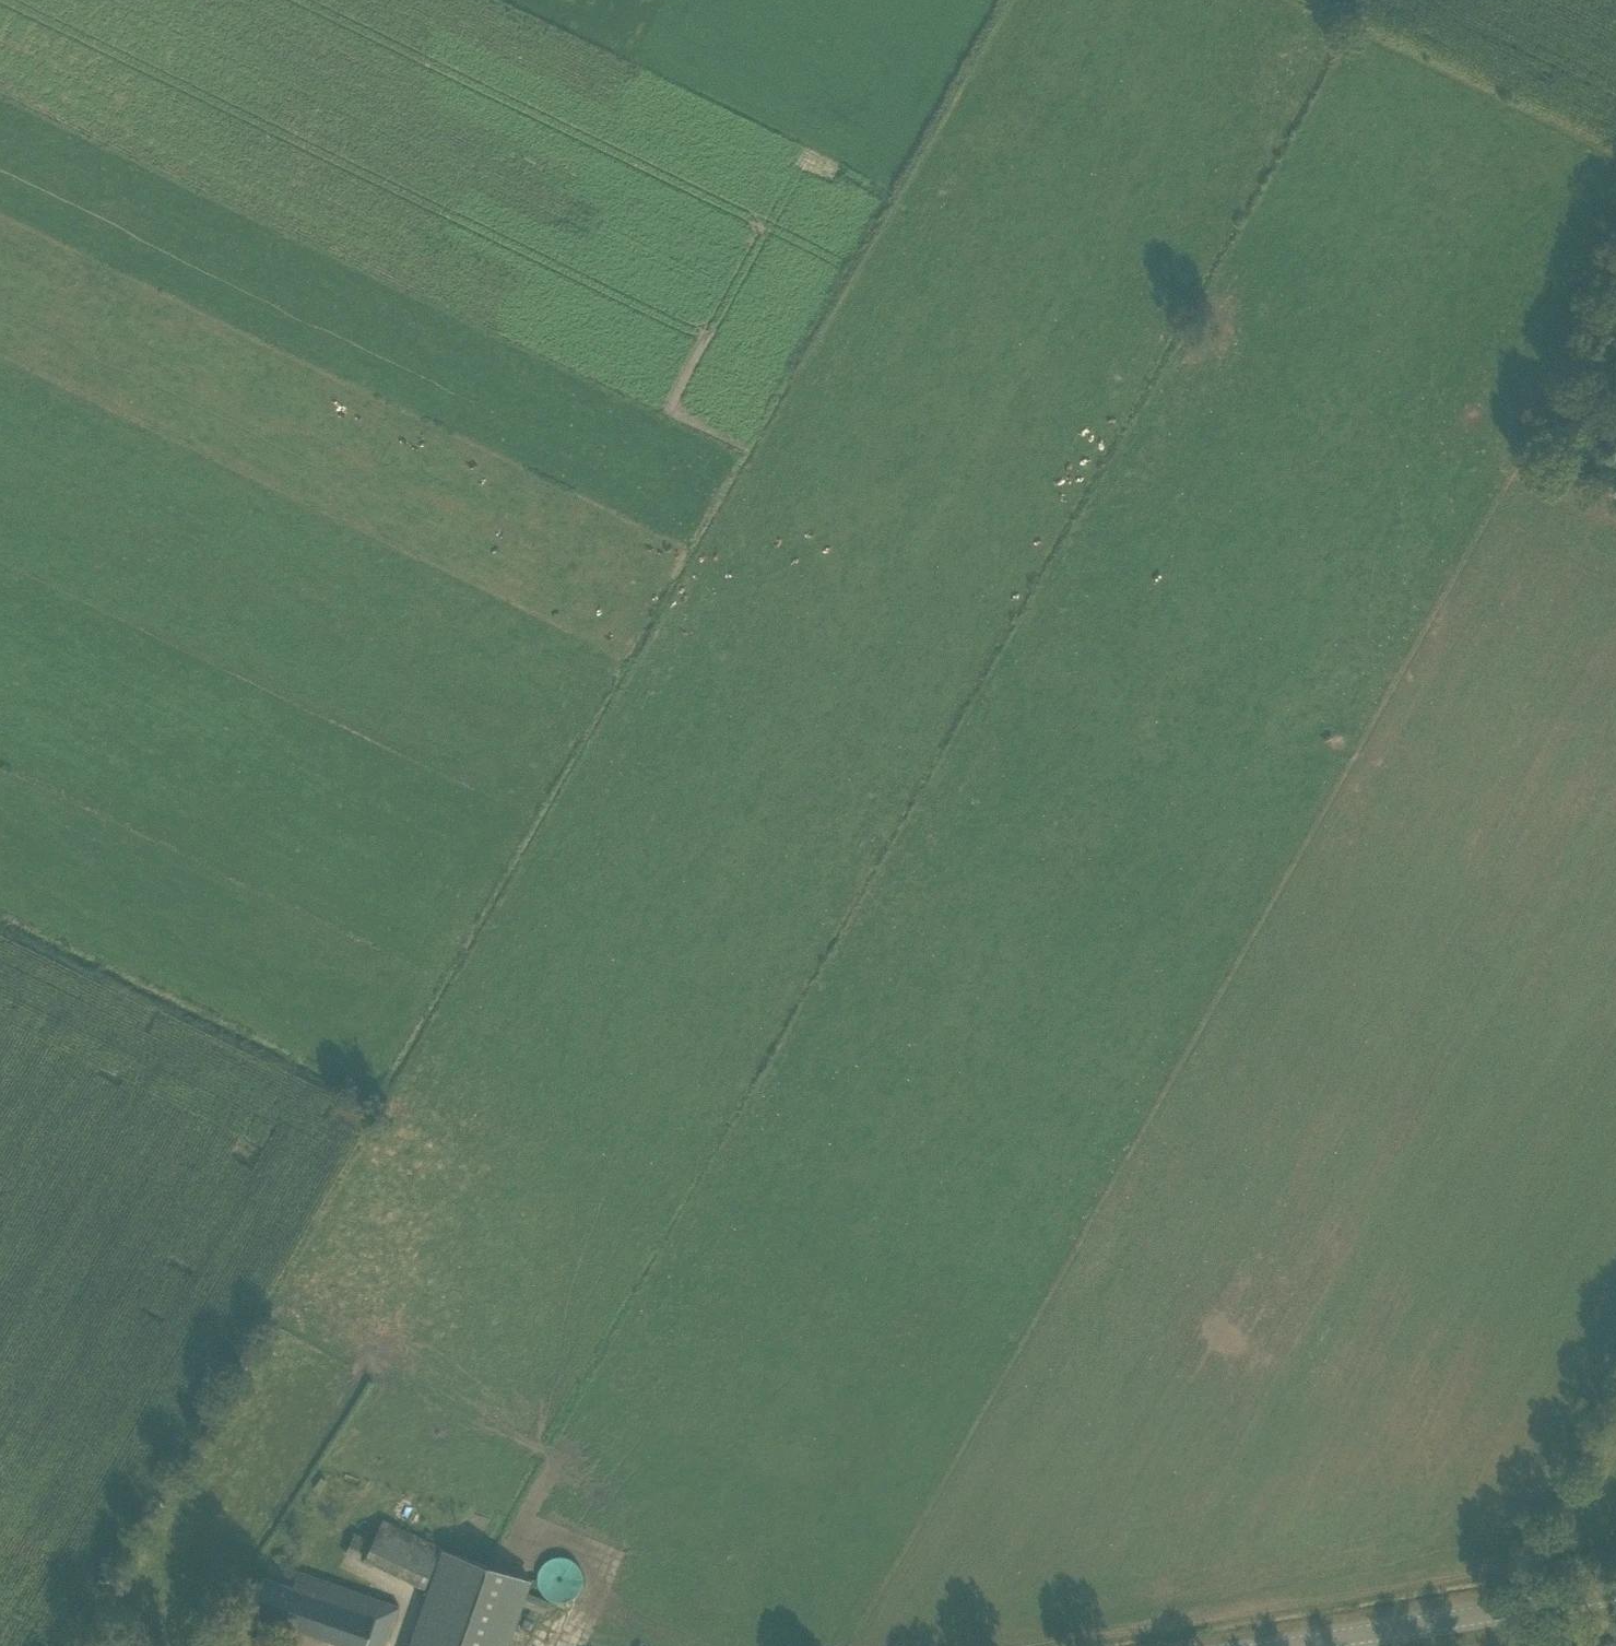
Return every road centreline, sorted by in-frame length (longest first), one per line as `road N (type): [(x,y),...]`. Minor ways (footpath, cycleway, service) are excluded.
road 1 (tertiary): [(1330,1645),(1615,1603)]

